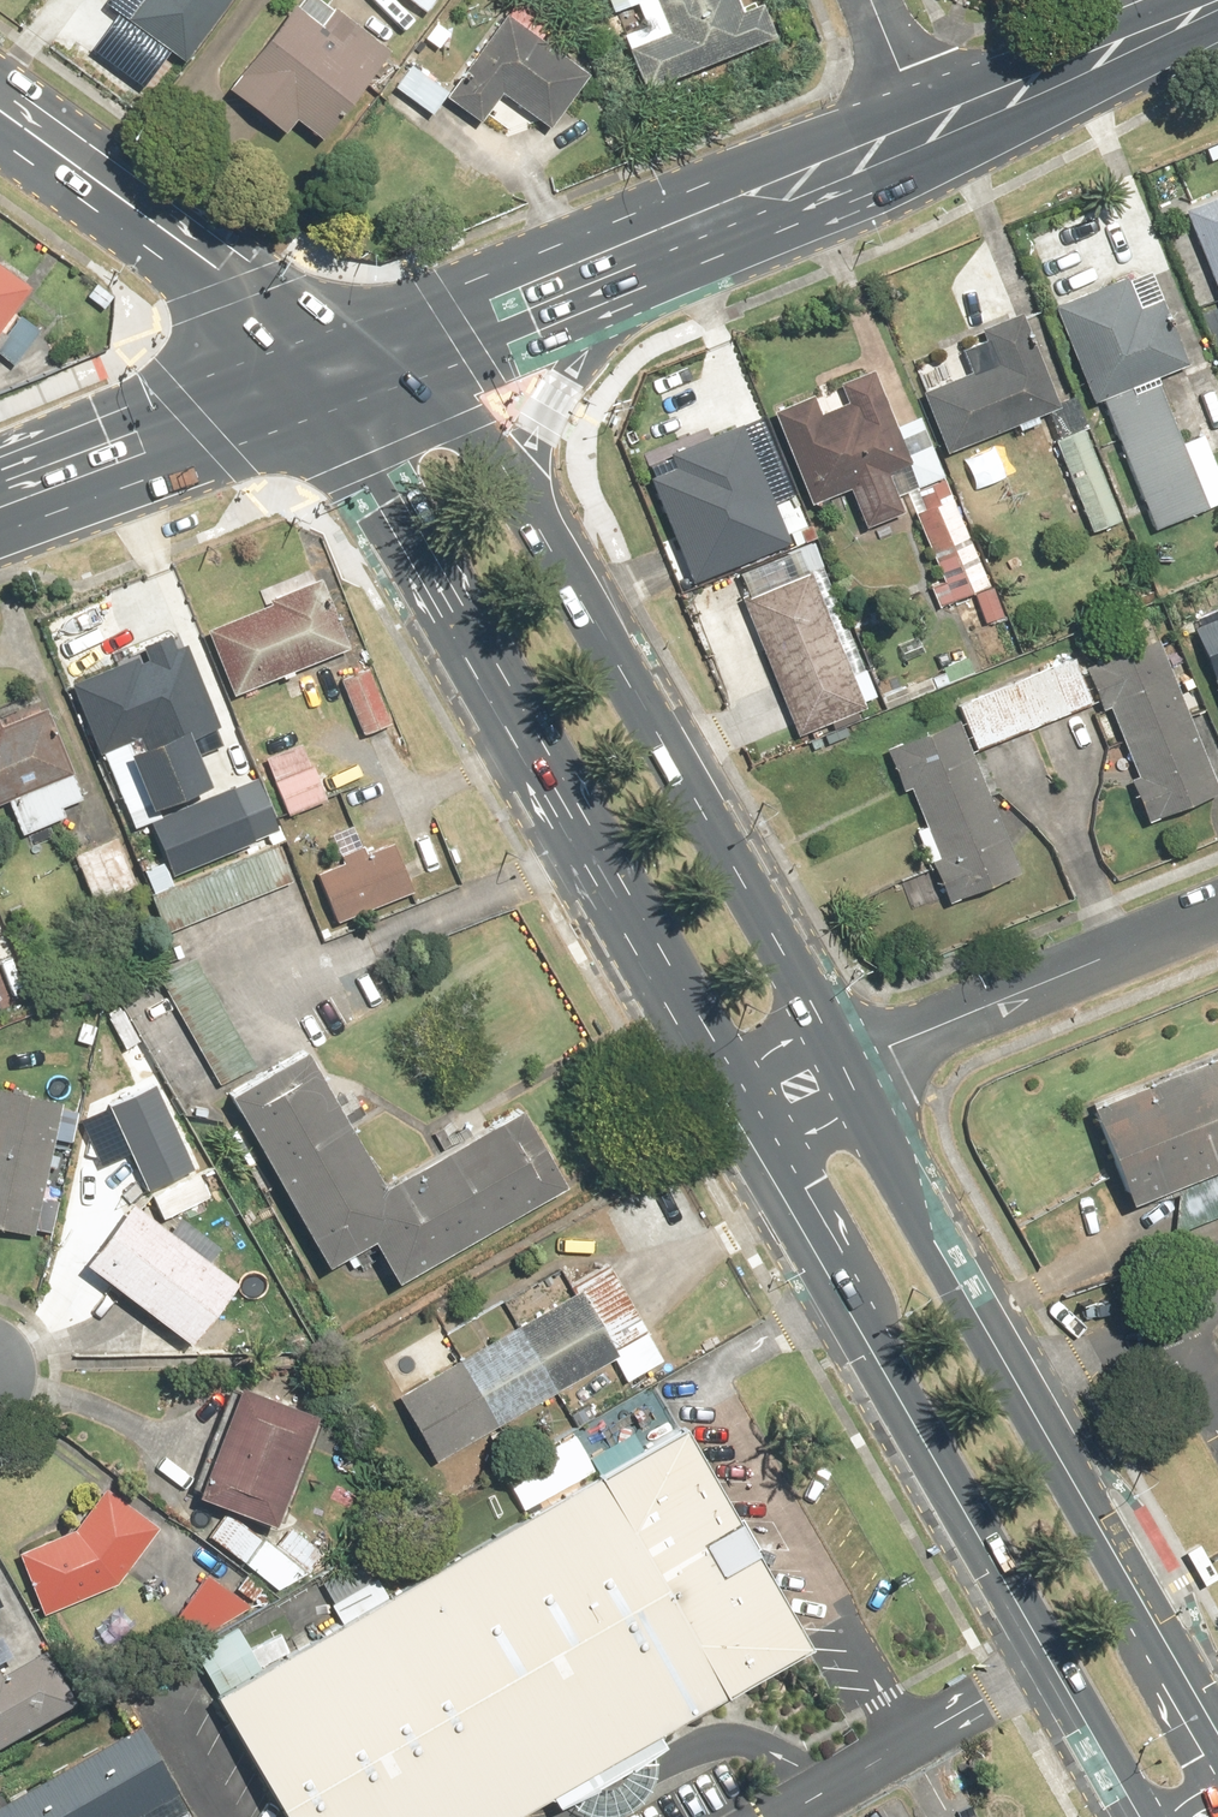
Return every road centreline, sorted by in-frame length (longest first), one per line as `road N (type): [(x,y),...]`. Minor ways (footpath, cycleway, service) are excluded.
road 1 (secondary): [(743,1120),(386,502),(358,370)]
road 2 (secondary): [(1138,1816),(743,1120)]
road 3 (secondary): [(846,1063),(1217,1713)]
road 4 (secondary): [(520,497),(846,1063)]
road 5 (secondary): [(0,110),(358,370)]
road 6 (residential): [(846,1063),(1217,915)]
road 7 (secondary): [(0,510),(358,370)]
road 8 (secondary): [(927,126),(1217,6)]
road 9 (secondary): [(358,370),(644,247)]
road 10 (secondary): [(644,247),(927,126)]
road 11 (secondary): [(644,247),(546,419),(520,497)]
road 12 (secondary): [(358,370),(478,450),(520,497)]
road 13 (residential): [(872,0),(927,126)]
road 14 (secondary): [(743,1120),(763,1080),(786,1062),(846,1063)]
road 15 (secondary): [(846,1063),(819,1109),(743,1120)]

